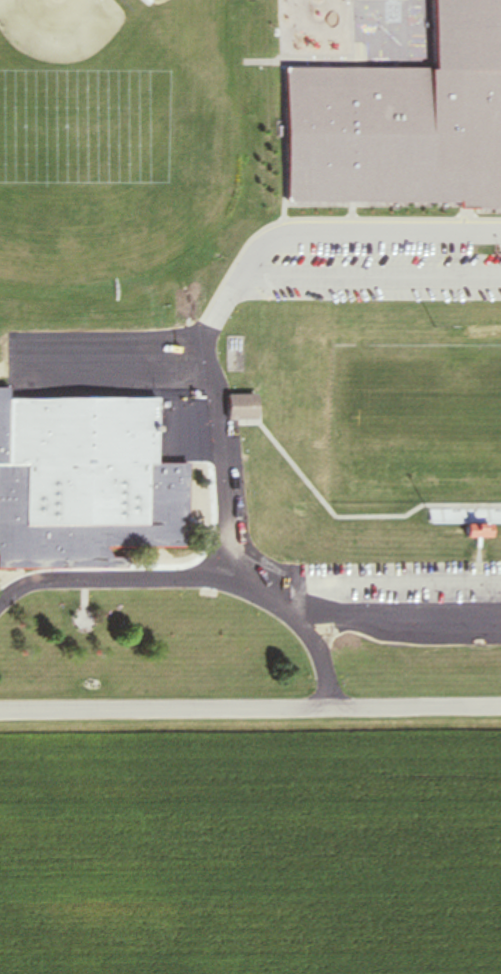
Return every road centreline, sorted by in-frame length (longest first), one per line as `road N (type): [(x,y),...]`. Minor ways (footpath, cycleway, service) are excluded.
road 1 (secondary): [(0,712),(500,708)]

